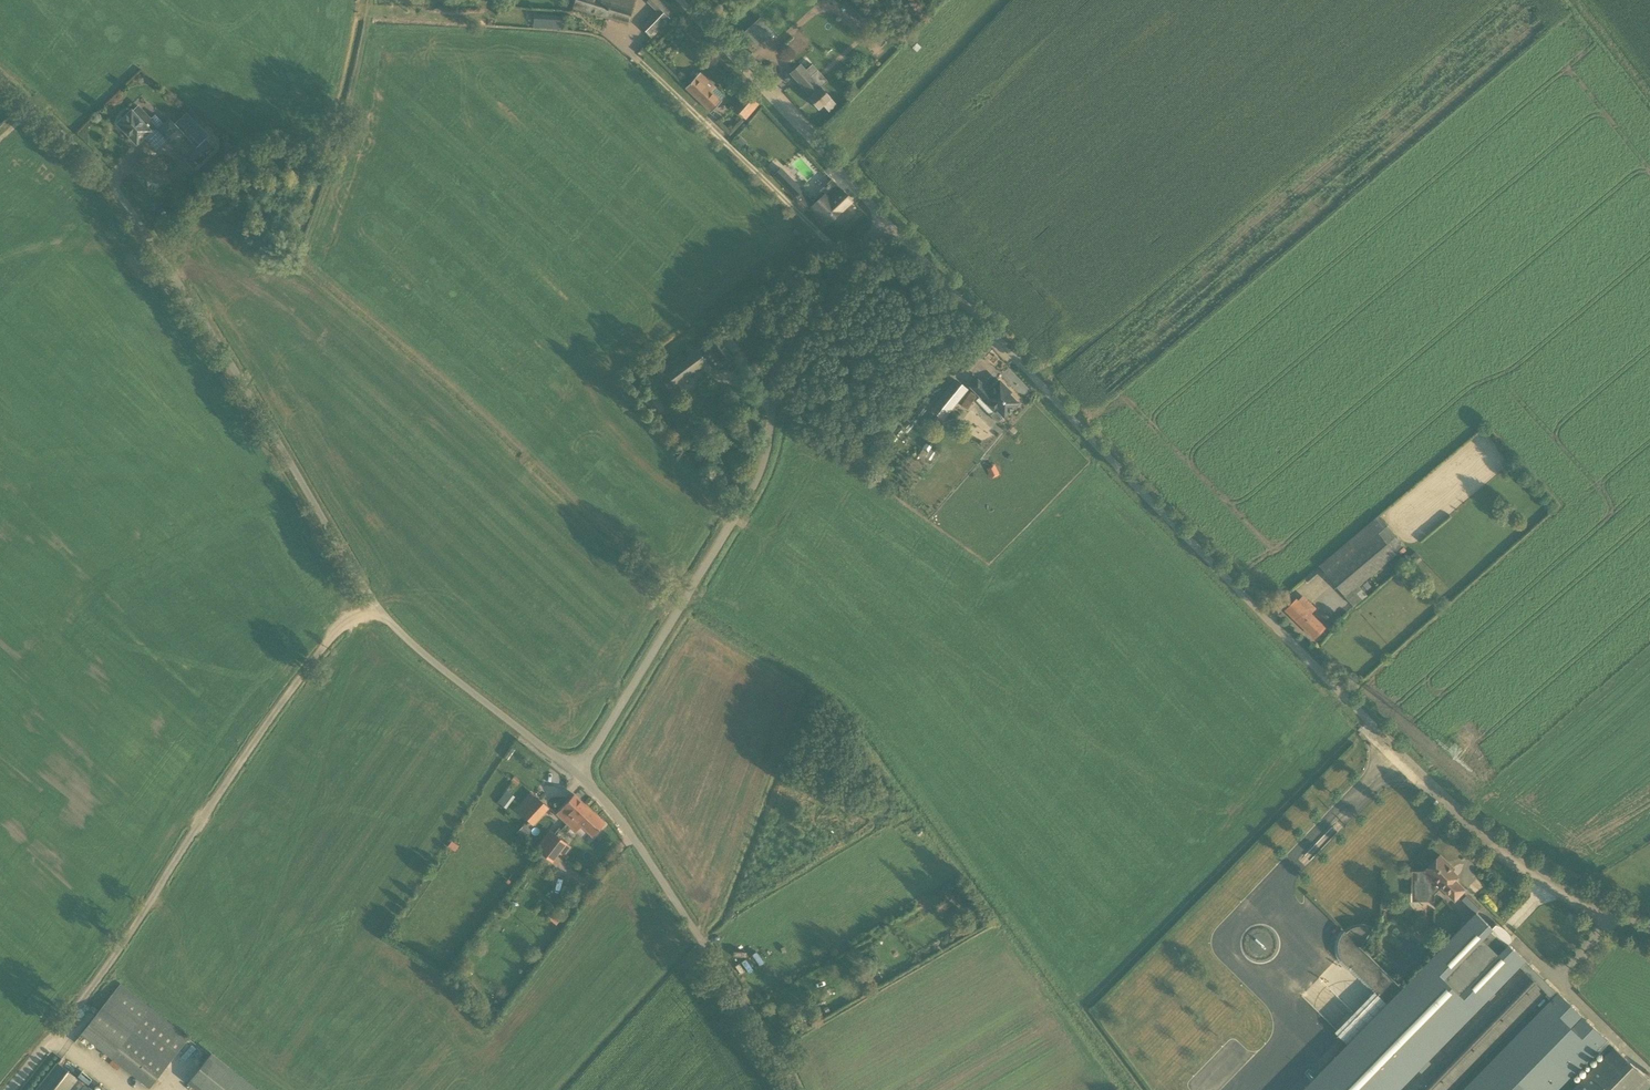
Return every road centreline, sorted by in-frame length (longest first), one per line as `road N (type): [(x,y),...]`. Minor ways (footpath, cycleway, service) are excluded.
road 1 (unclassified): [(1649,928),(1512,853),(1417,769),(883,220)]
road 2 (unclassified): [(578,774),(400,632),(137,217),(59,129),(0,77)]
road 3 (track): [(11,1089),(299,683),(353,618),(378,602)]
road 4 (unclassified): [(578,774),(767,463),(782,377),(853,258)]
road 5 (unclassified): [(799,1089),(782,1052),(610,806),(578,774)]
road 6 (unclassified): [(883,220),(684,0)]
road 7 (unclassified): [(853,258),(639,60)]

